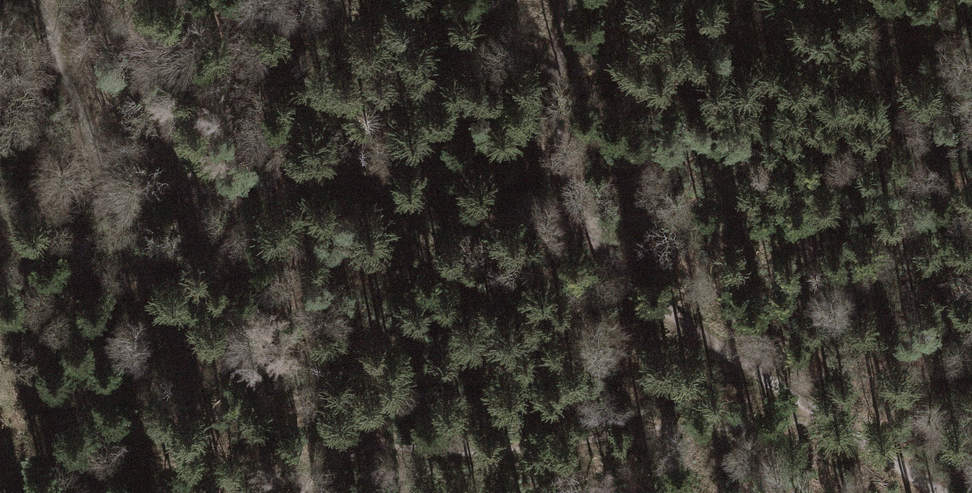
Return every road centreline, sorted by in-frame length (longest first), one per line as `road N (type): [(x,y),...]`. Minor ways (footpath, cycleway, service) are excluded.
road 1 (track): [(948,492),(825,421),(626,282),(587,226),(556,150),(550,88),(563,0)]
road 2 (track): [(309,492),(354,450),(381,442),(430,452),(825,421)]
road 3 (track): [(191,329),(136,250),(42,0)]

